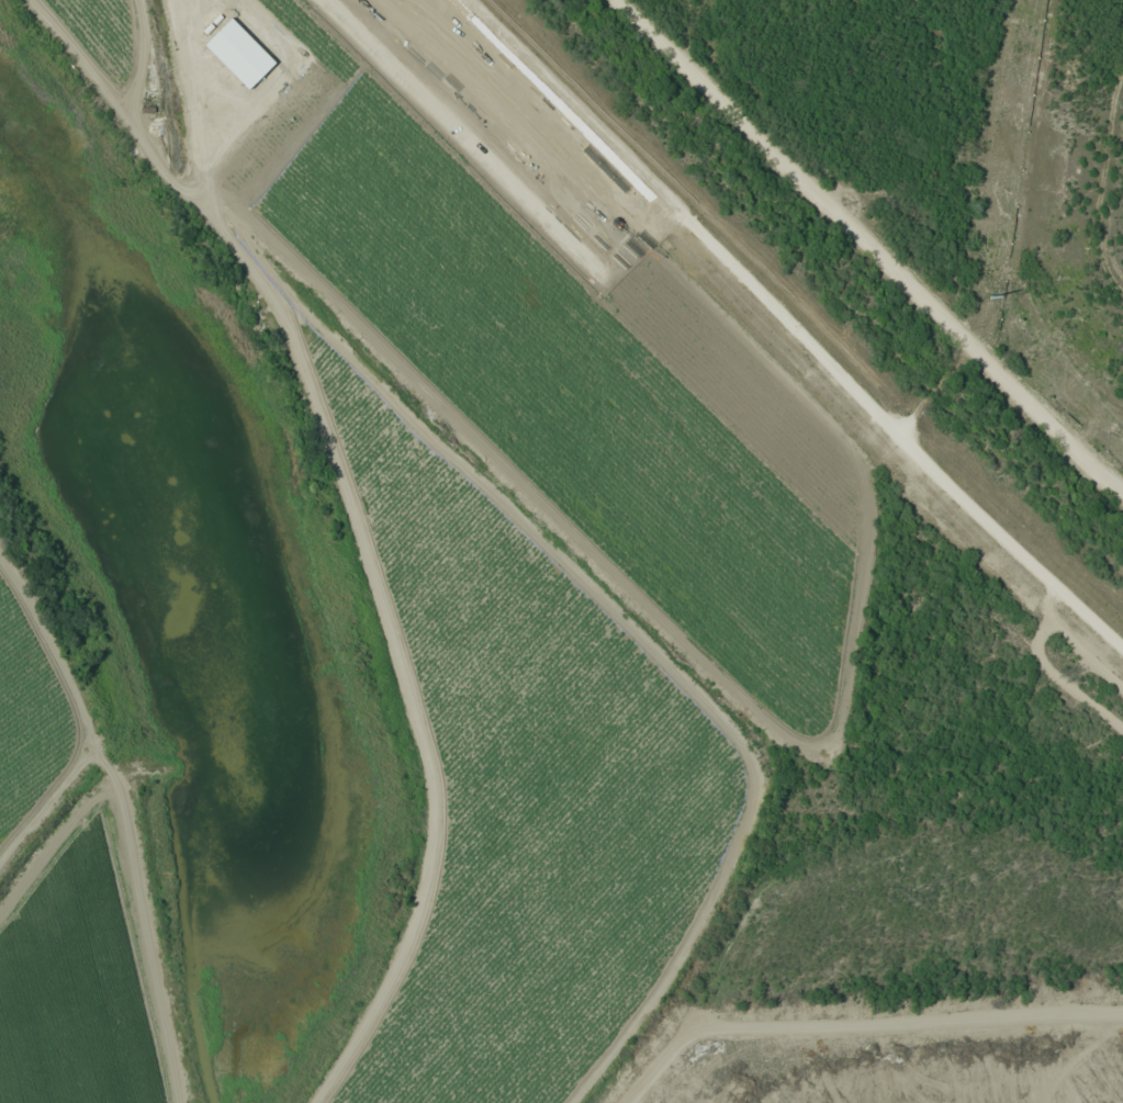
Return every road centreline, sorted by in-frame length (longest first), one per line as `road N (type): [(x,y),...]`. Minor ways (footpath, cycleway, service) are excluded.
road 1 (residential): [(21,0),(125,125),(257,260),(437,789),(425,886),(398,956),(310,1102)]
road 2 (residential): [(1122,647),(468,0)]
road 3 (residential): [(1122,484),(619,0)]
road 4 (residential): [(0,559),(60,661),(125,810),(187,1102)]
road 5 (residential): [(619,1102),(683,1037),(711,1026),(1122,1013)]

